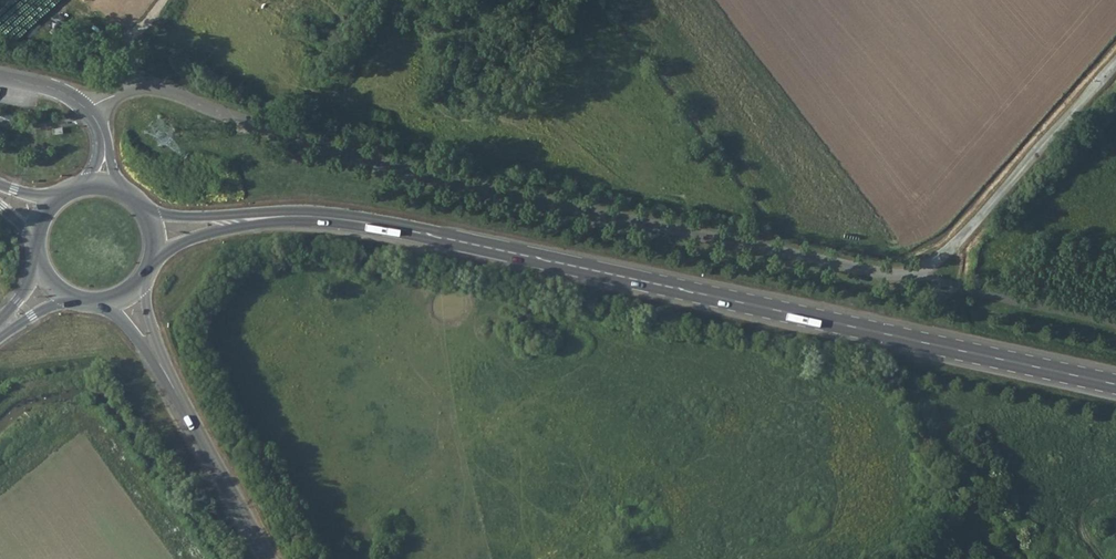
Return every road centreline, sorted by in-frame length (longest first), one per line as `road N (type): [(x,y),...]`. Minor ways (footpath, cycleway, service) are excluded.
road 1 (unclassified): [(88,112),(117,95),(156,90),(442,181),(907,273)]
road 2 (secondary): [(1115,383),(411,231),(296,216)]
road 3 (track): [(907,273),(950,251),(1115,60)]
road 4 (tertiary): [(174,390),(271,558)]
road 5 (secondary): [(296,216),(149,213)]
road 6 (secondary): [(155,254),(296,216)]

